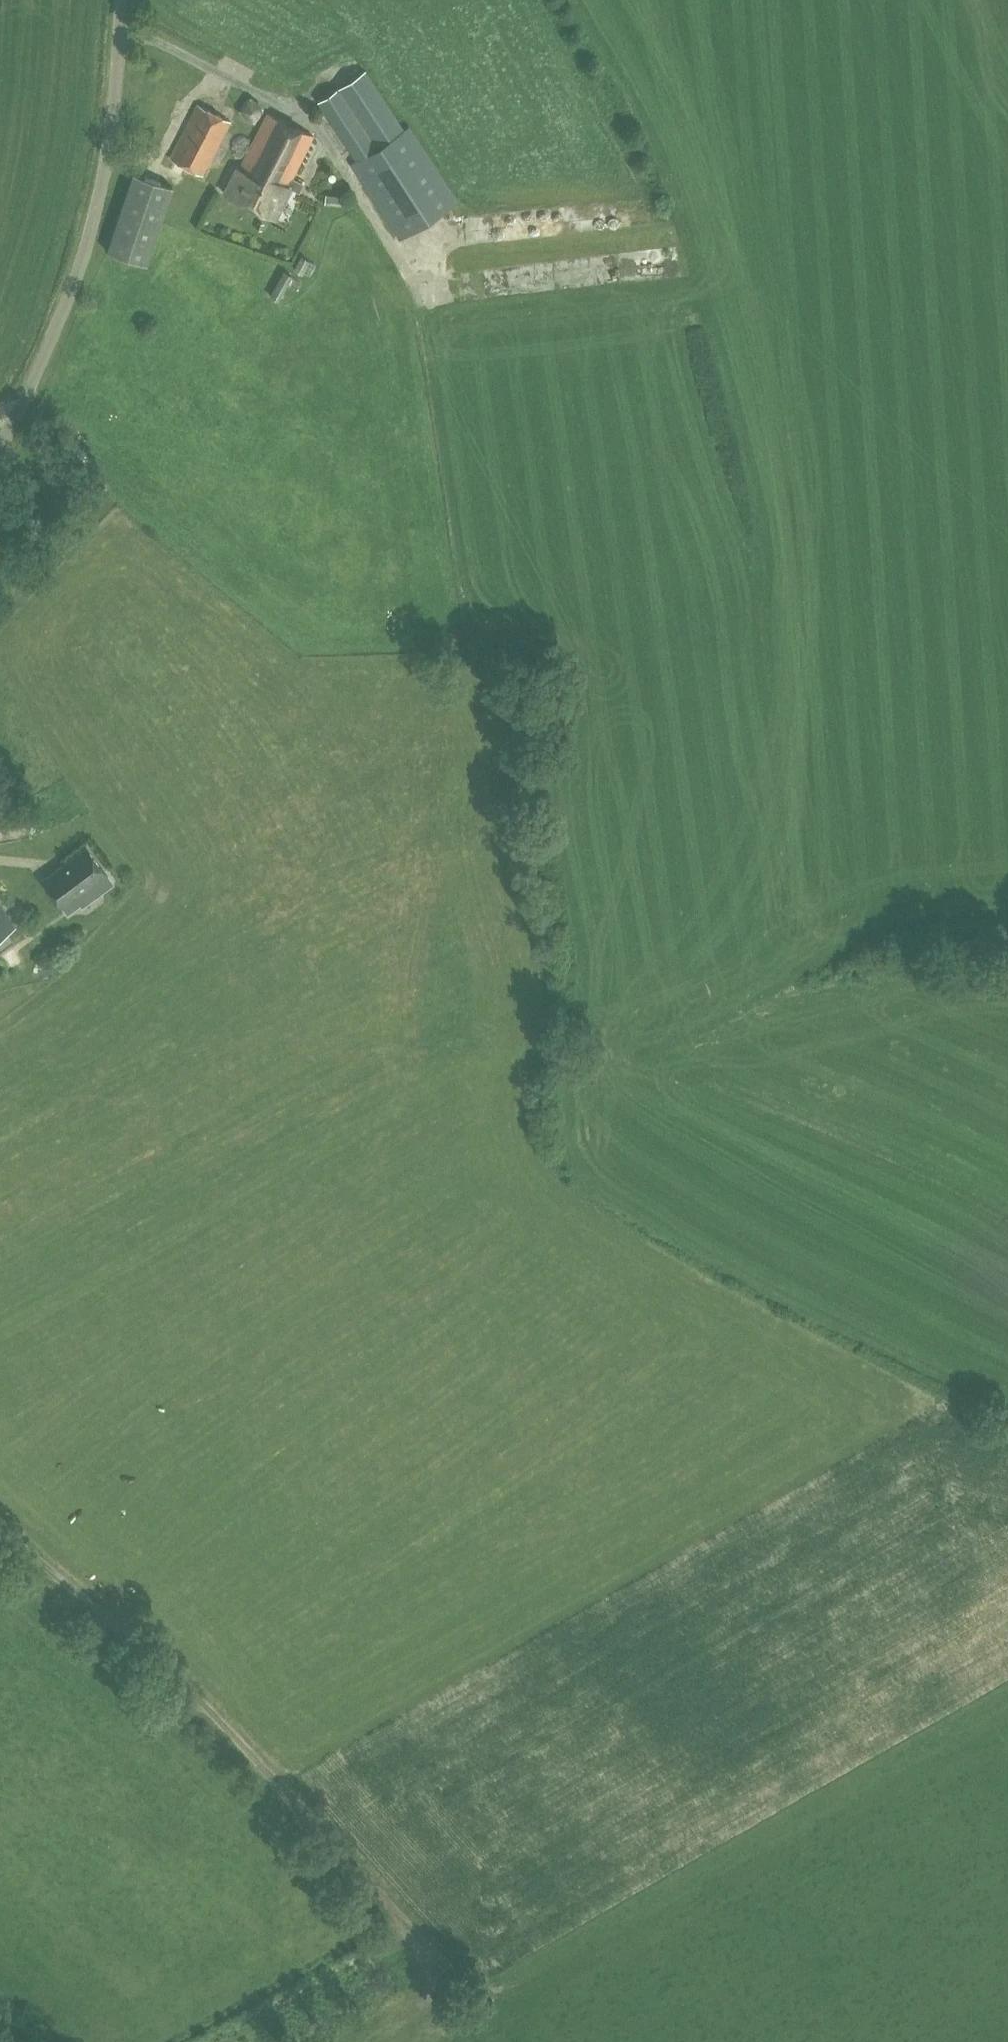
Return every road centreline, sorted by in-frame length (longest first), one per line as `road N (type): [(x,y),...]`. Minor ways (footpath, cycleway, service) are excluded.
road 1 (unclassified): [(0,452),(97,216),(123,0)]

